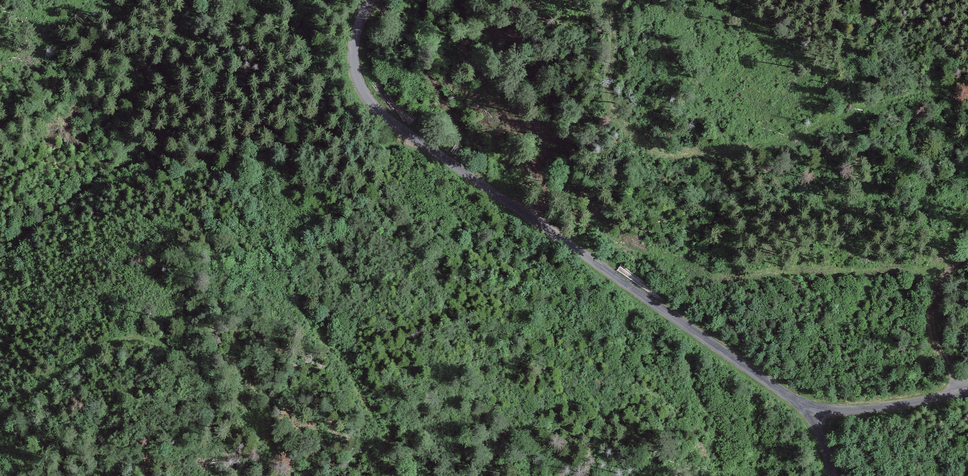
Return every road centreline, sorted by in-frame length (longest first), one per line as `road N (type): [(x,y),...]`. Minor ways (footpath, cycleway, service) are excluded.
road 1 (unclassified): [(371,0),(355,38),(356,72),(389,120),(810,408)]
road 2 (track): [(0,263),(92,183),(129,165),(171,153),(417,142)]
road 3 (track): [(255,475),(265,463),(256,426),(176,350),(149,336),(88,354),(0,422)]
road 4 (track): [(386,475),(372,408),(315,323)]
road 5 (track): [(966,395),(931,316),(947,270),(967,254)]
road 6 (unclassified): [(810,408),(967,395)]

